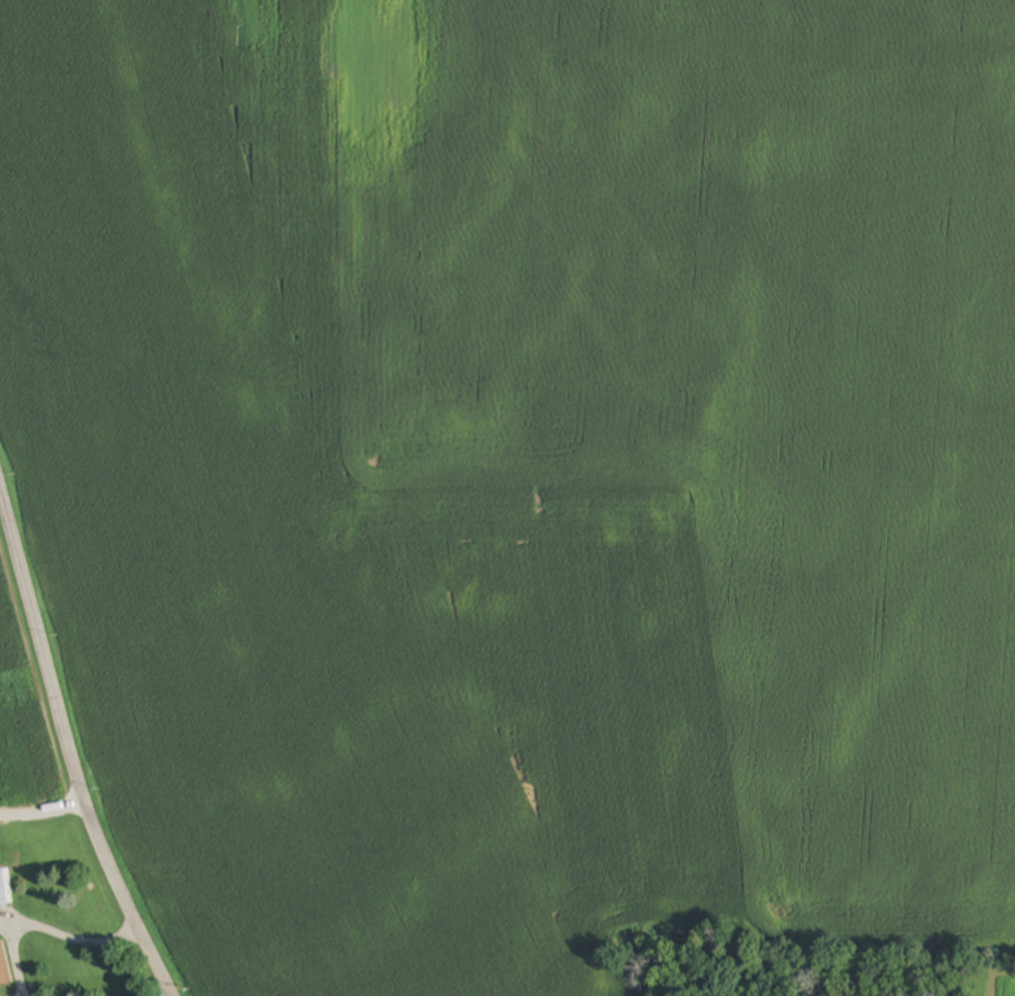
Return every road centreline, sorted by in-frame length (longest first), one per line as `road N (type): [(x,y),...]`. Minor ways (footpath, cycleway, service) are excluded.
road 1 (residential): [(0,478),(82,781),(172,995)]

